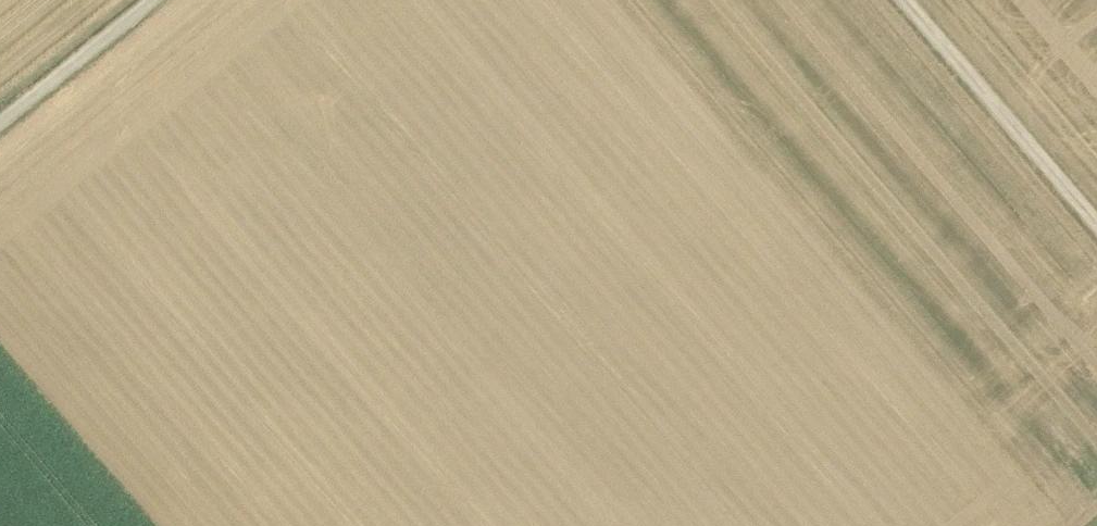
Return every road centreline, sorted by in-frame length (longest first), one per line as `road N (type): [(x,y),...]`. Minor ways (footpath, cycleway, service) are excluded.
road 1 (track): [(912,0),(1096,215)]
road 2 (track): [(0,130),(160,0)]

